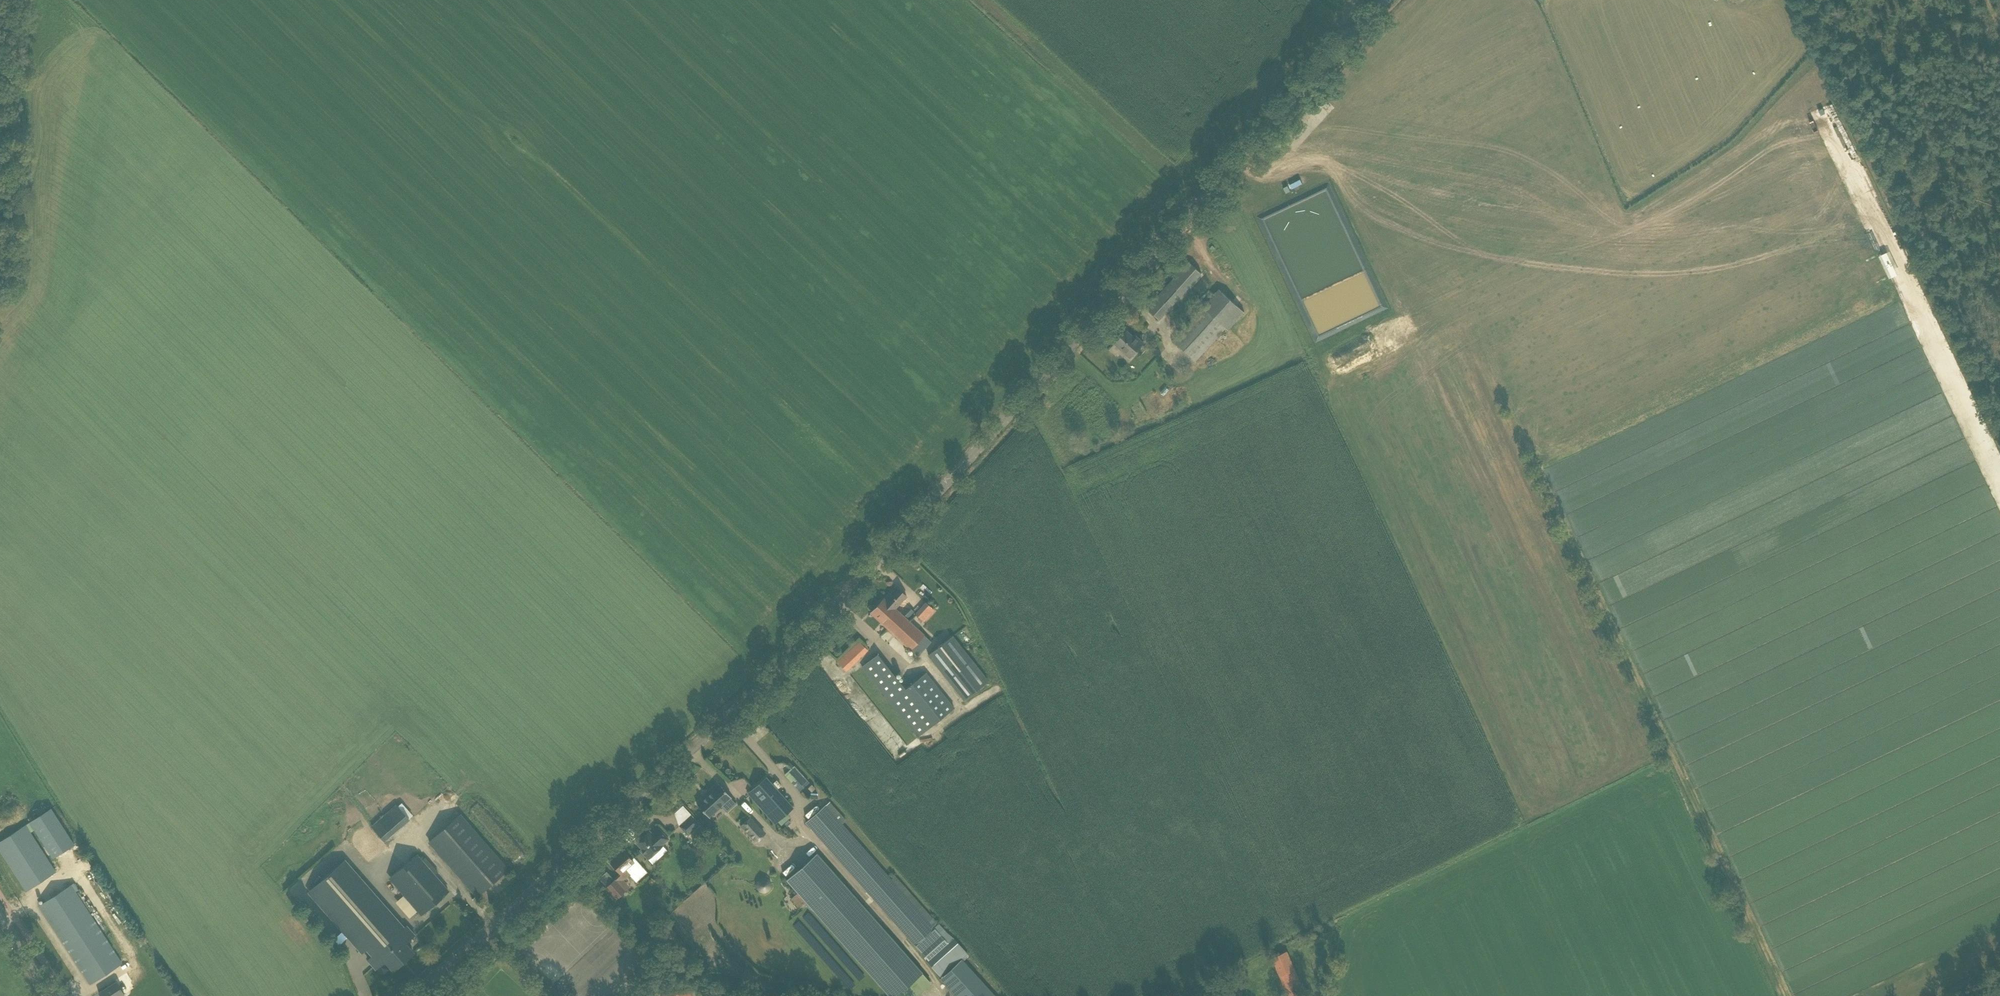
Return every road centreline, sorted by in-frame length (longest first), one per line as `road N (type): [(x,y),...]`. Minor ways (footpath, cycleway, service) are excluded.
road 1 (tertiary): [(415,995),(729,716),(1388,0)]

